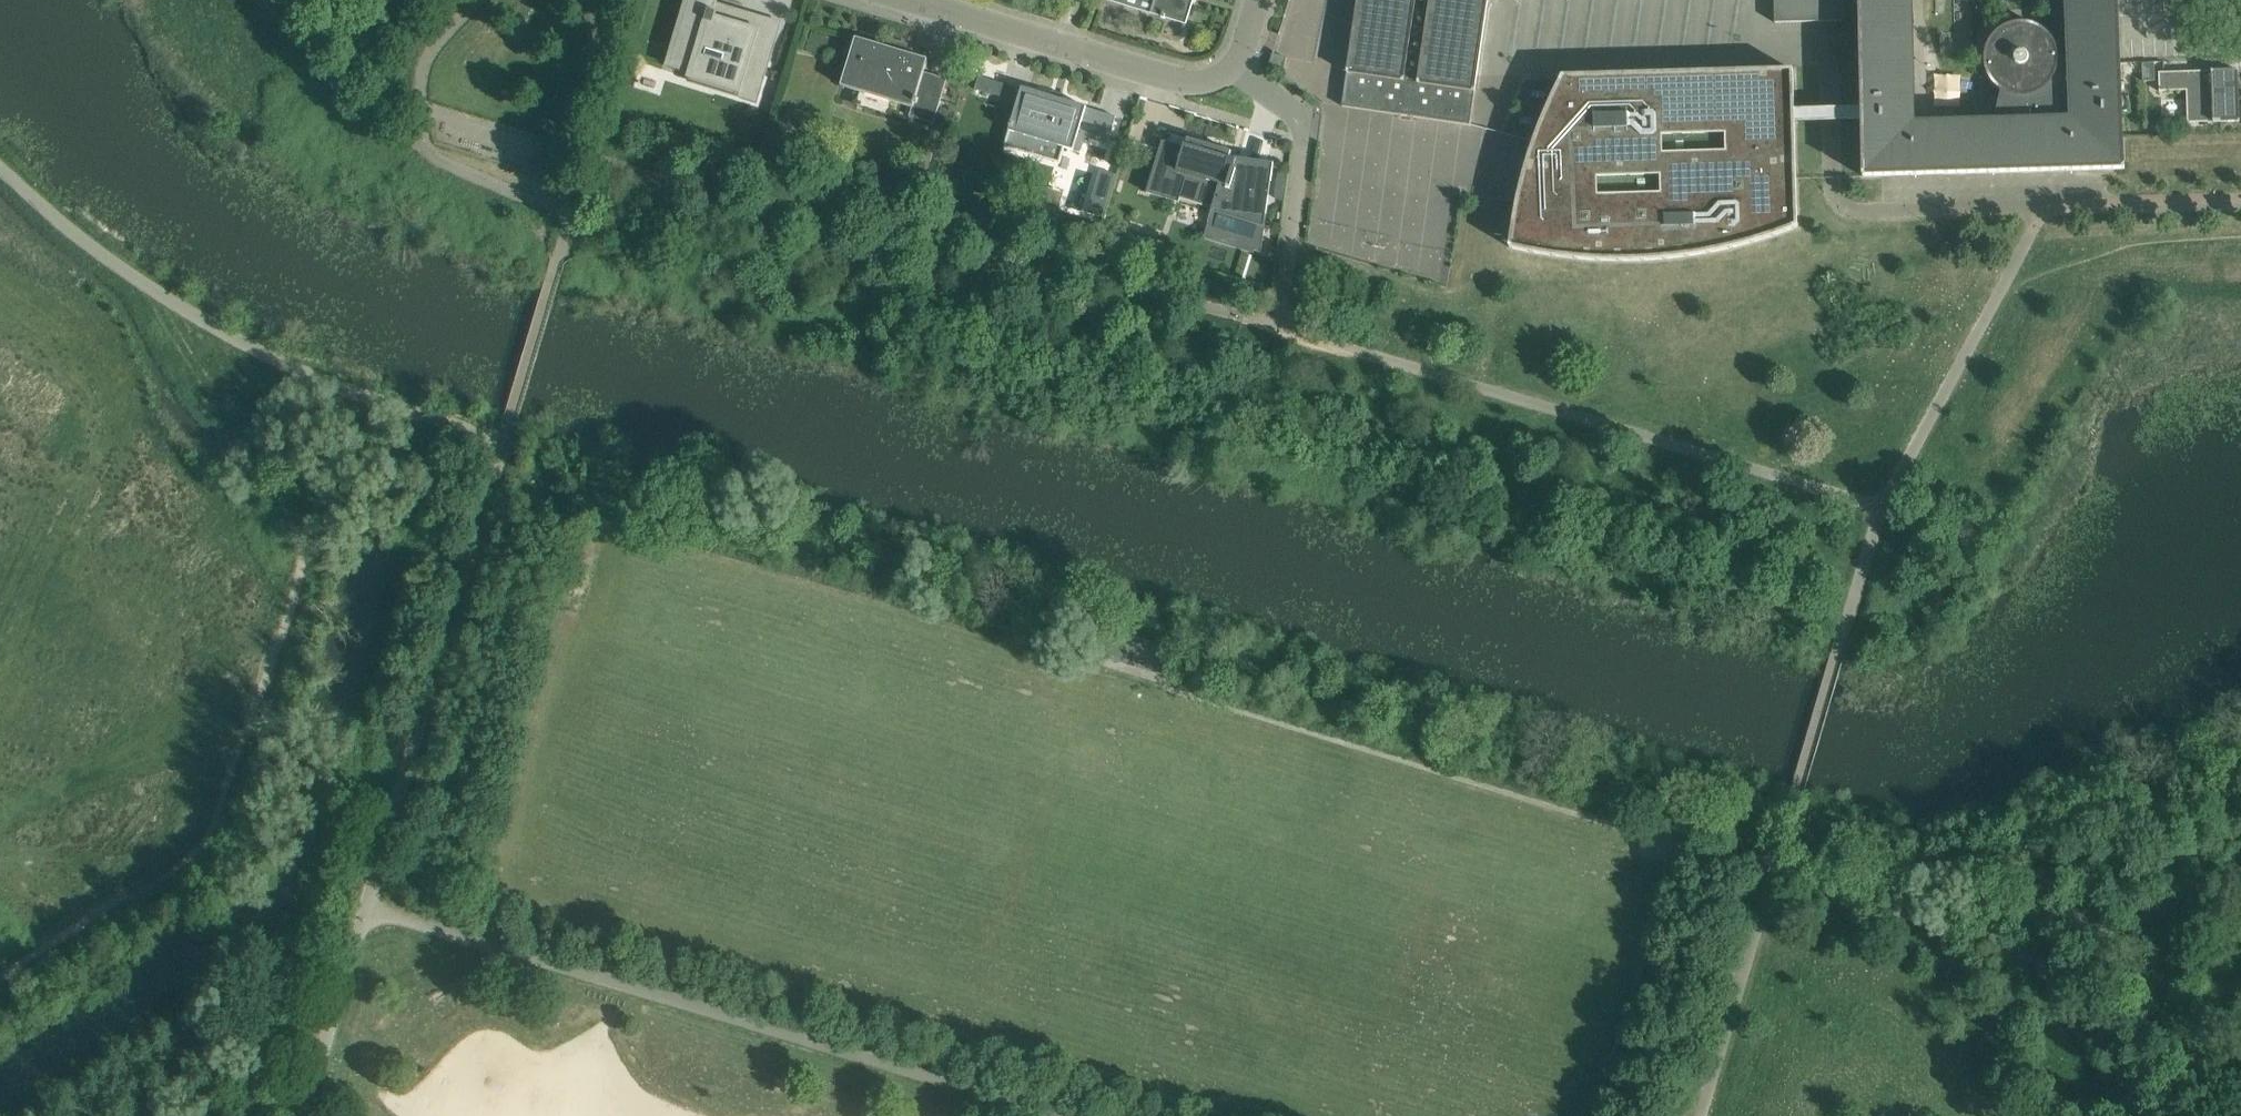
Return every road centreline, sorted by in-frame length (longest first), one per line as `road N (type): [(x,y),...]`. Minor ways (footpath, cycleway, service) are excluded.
road 1 (residential): [(1235,69),(1194,86),(909,0)]

